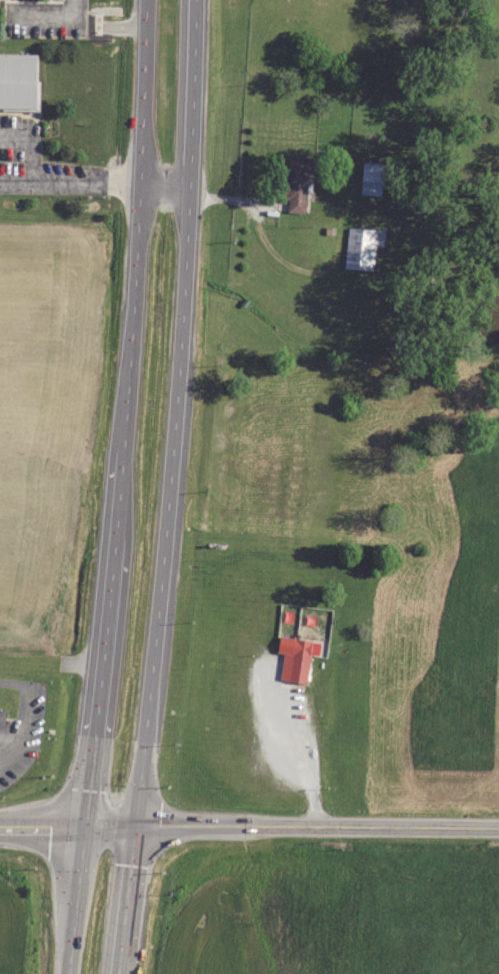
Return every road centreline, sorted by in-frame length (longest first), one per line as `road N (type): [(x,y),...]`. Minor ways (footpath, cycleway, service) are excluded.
road 1 (primary): [(118,973),(154,687),(187,290),(199,0)]
road 2 (primary): [(147,0),(140,232),(111,618),(70,973)]
road 3 (tertiary): [(138,827),(498,828)]
road 4 (secondary): [(138,827),(0,826)]

